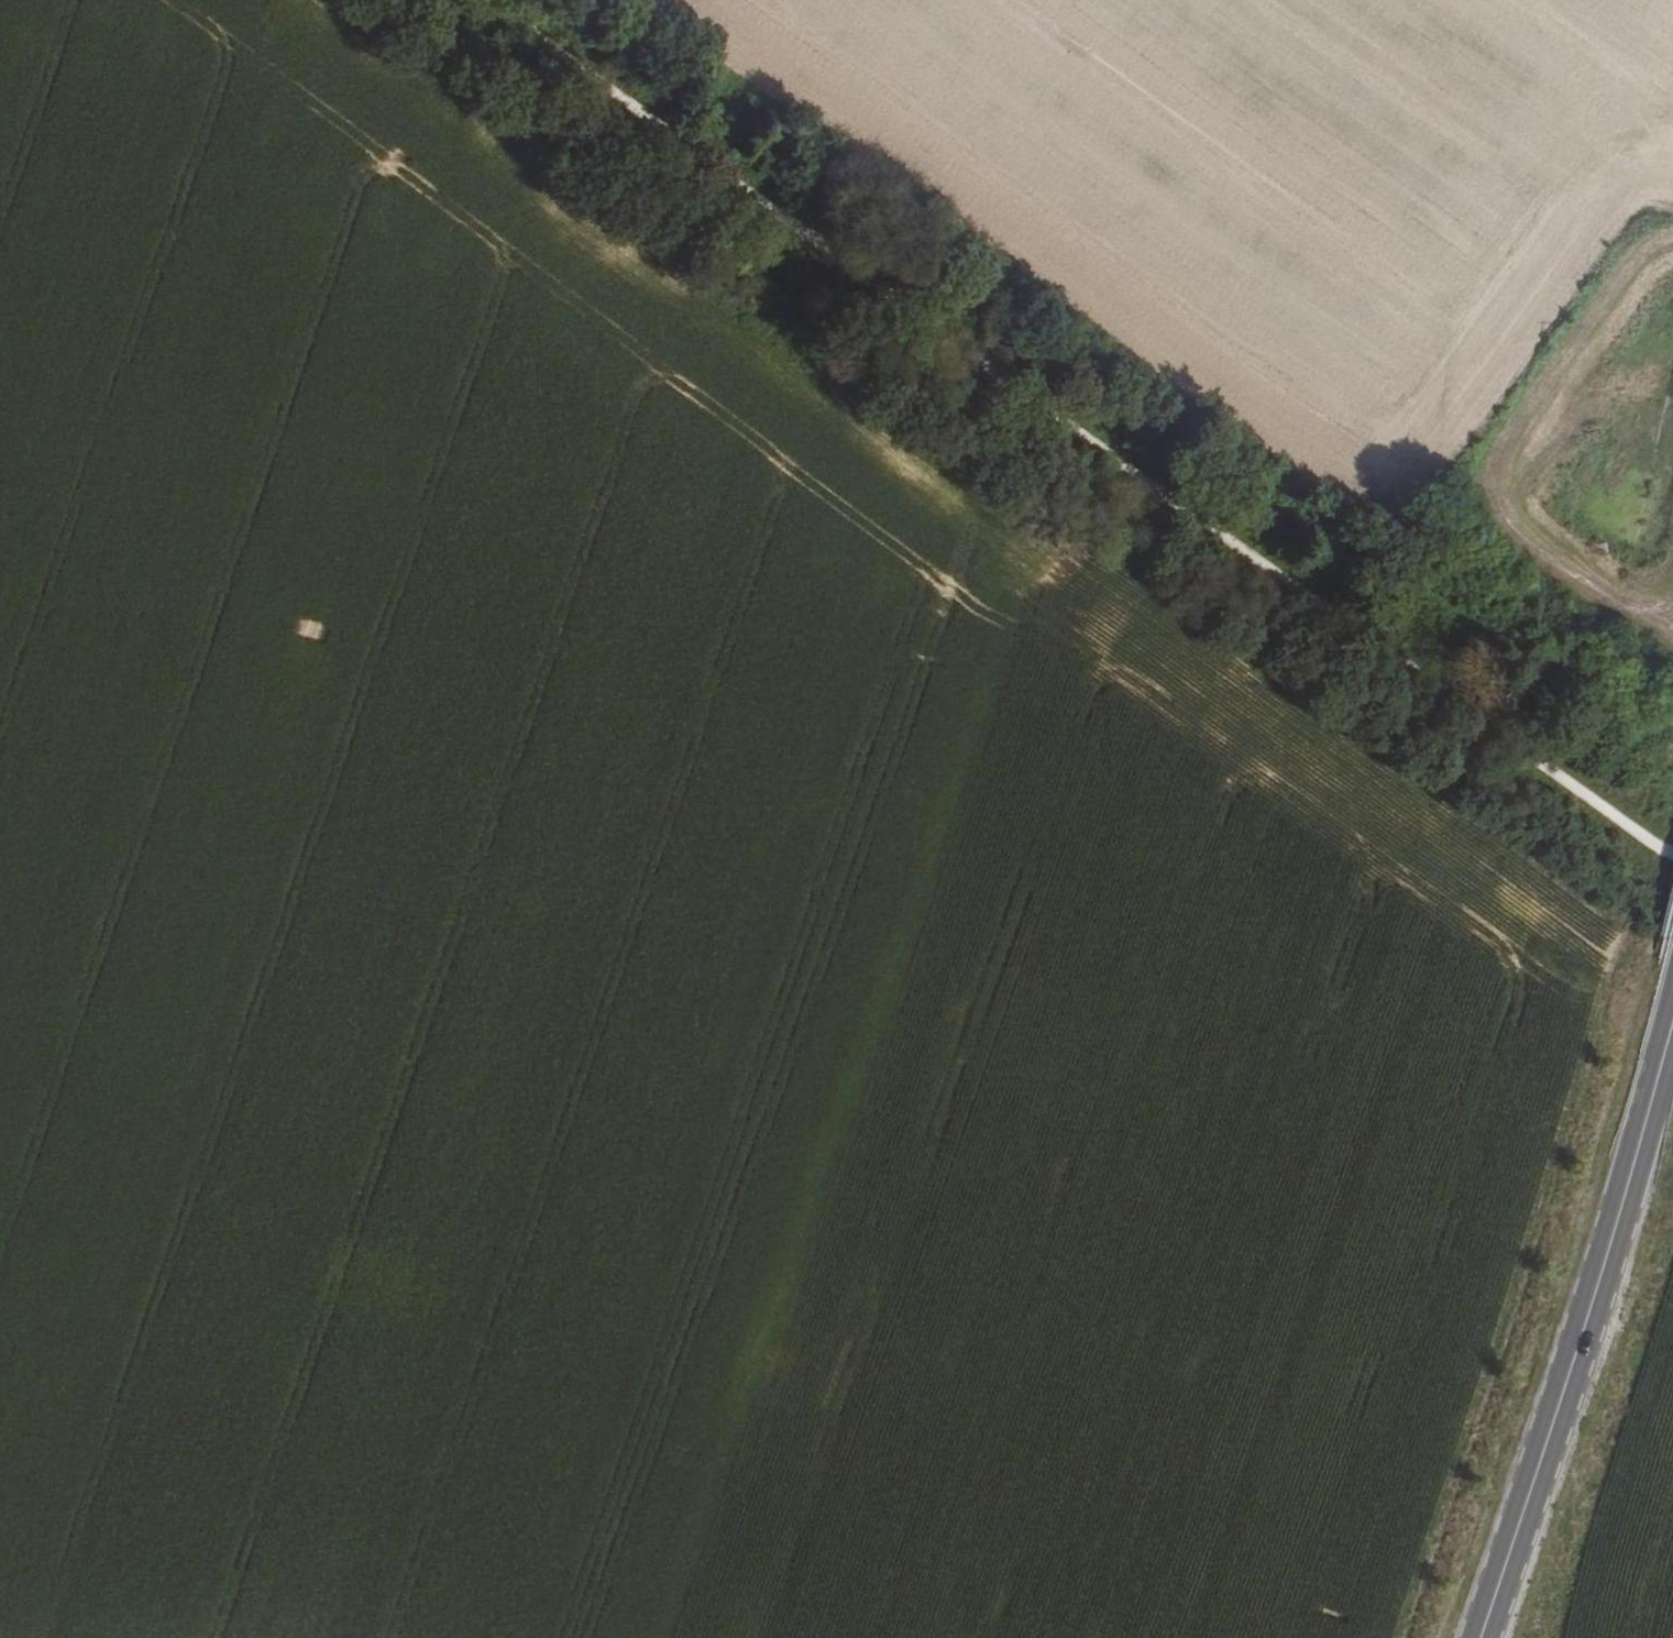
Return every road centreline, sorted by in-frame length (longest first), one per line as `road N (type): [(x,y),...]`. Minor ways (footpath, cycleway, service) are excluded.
road 1 (primary): [(1672,1022),(1477,1637)]
road 2 (track): [(1672,637),(1492,519),(1481,485),(1521,402)]

